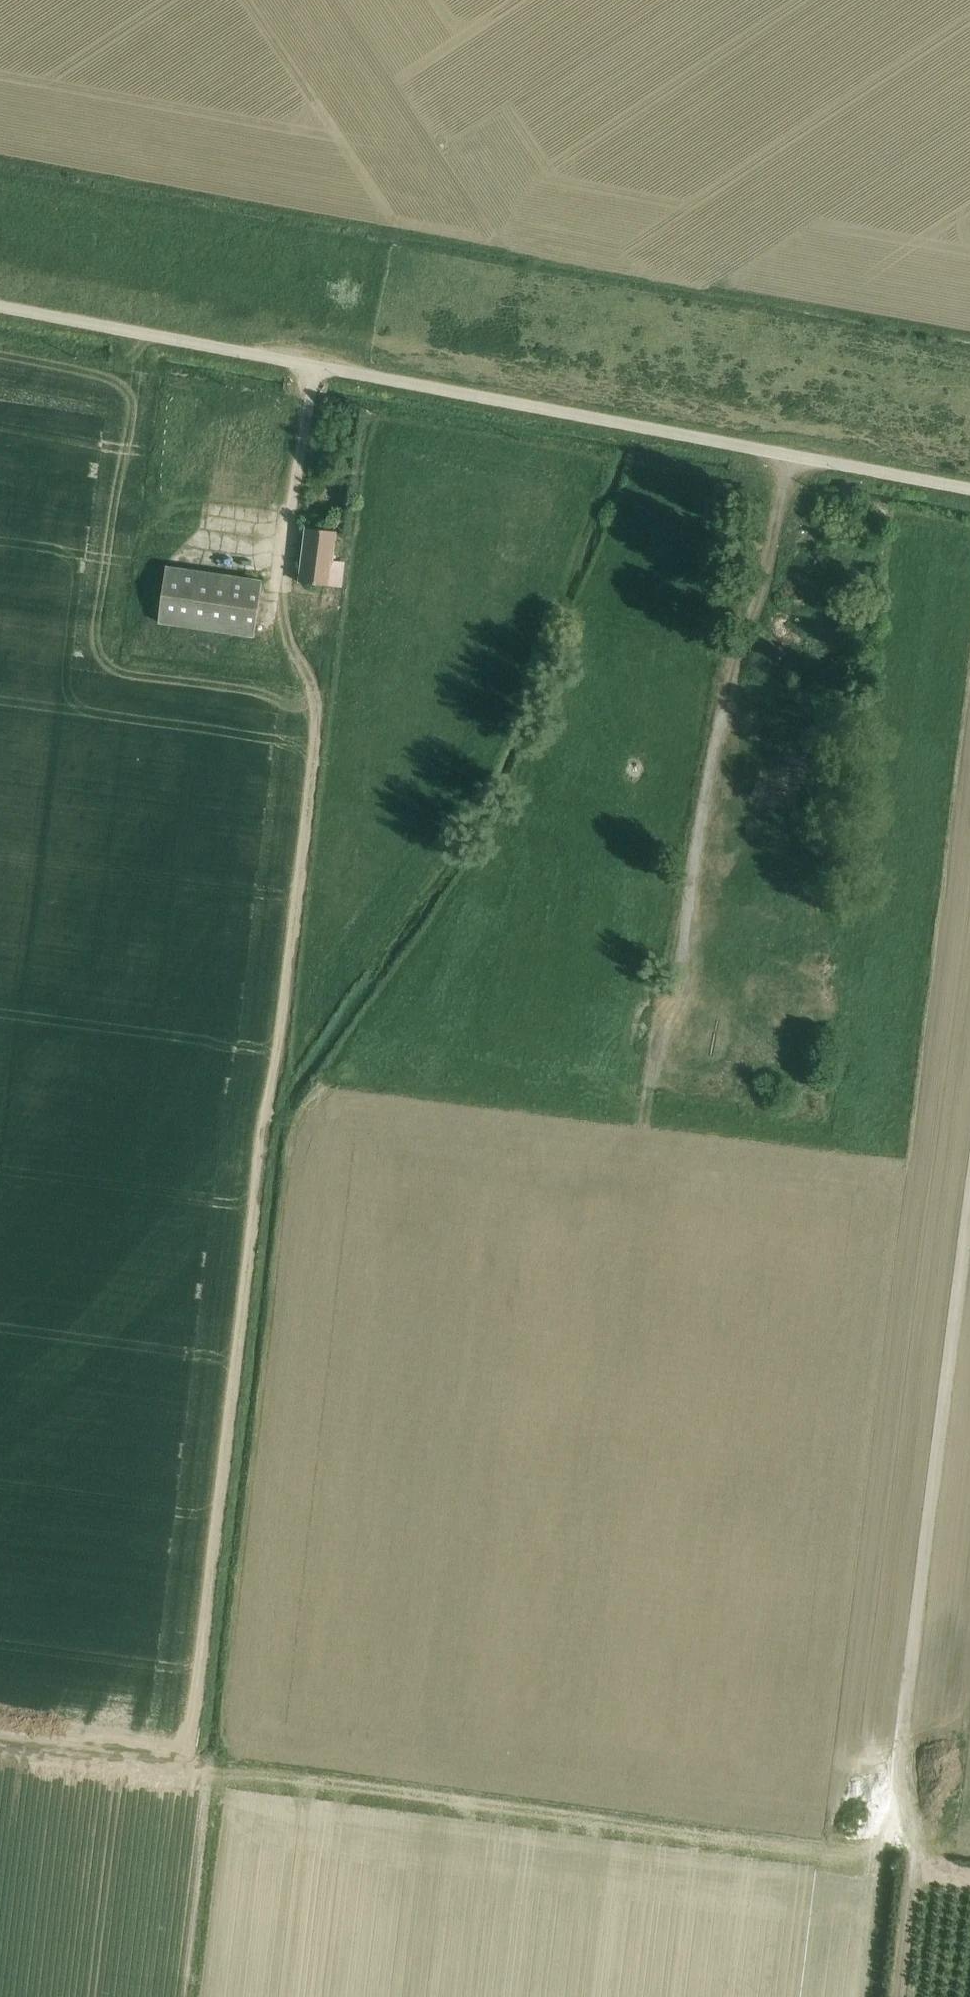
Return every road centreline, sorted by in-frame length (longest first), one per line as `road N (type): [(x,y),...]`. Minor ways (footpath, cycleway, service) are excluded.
road 1 (unclassified): [(0,308),(969,490)]

